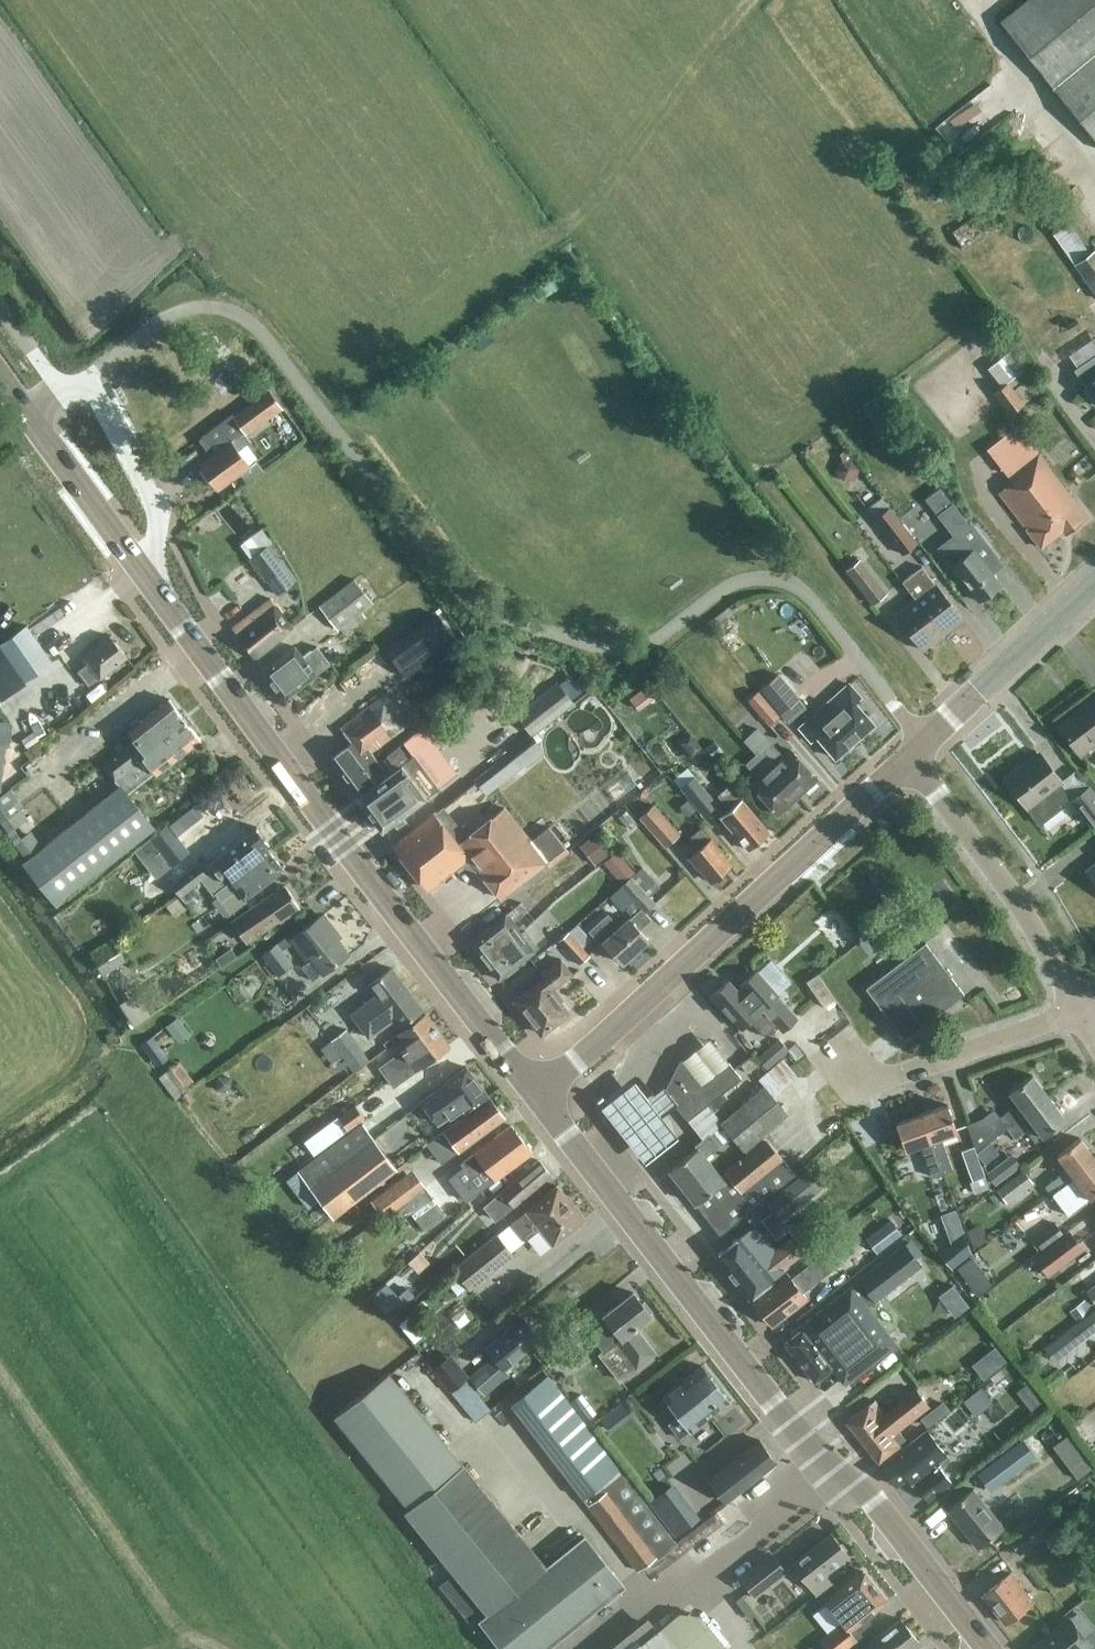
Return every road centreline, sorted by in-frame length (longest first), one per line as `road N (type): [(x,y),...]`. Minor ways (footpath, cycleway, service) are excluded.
road 1 (secondary): [(980,1648),(540,1090)]
road 2 (secondary): [(540,1090),(141,574)]
road 3 (tertiary): [(540,1090),(905,758)]
road 4 (residential): [(1078,1008),(1013,895),(905,758)]
road 5 (residential): [(842,1060),(863,1087),(1078,1008)]
road 6 (tertiary): [(905,758),(1094,584)]
road 7 (unclassified): [(141,574),(153,565),(158,510),(86,380),(62,396)]
road 8 (secondary): [(141,574),(29,418)]

